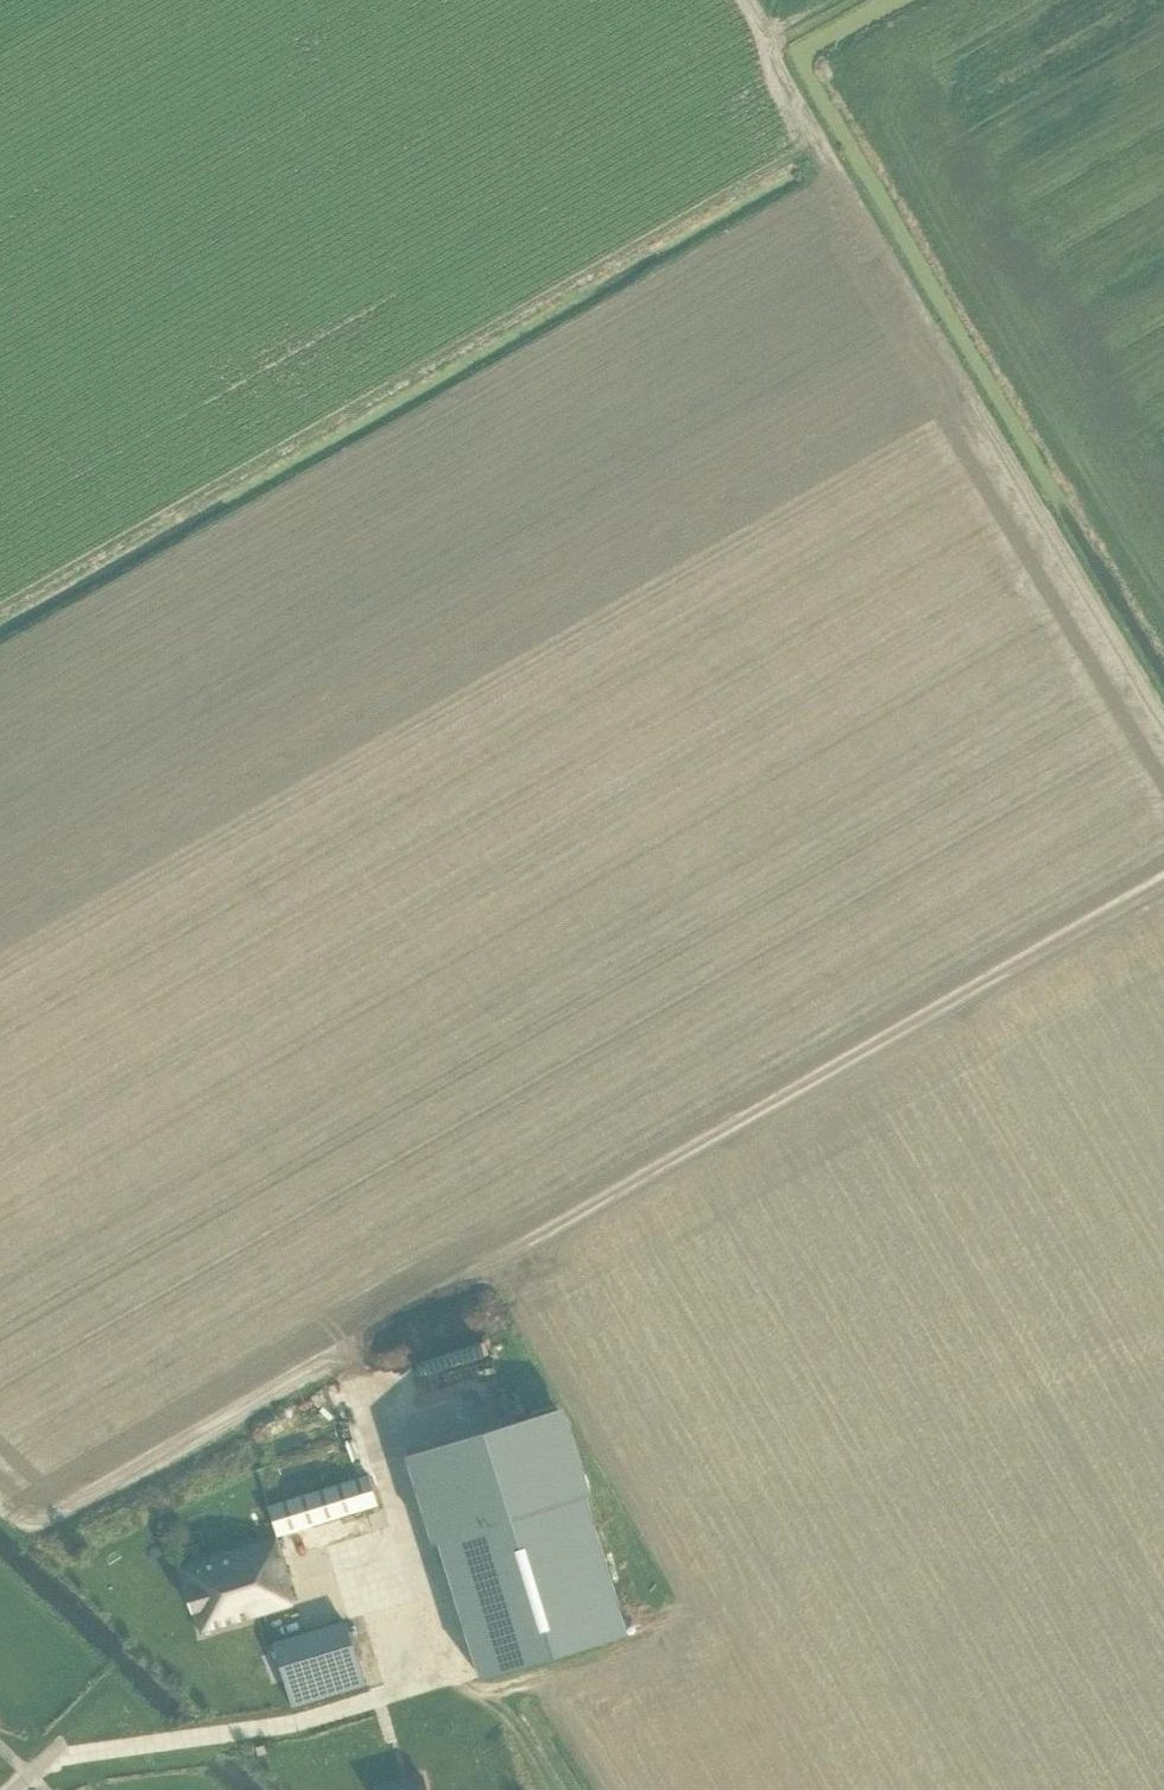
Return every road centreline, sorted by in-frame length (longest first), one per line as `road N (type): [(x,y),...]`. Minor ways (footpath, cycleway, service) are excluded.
road 1 (track): [(394,1701),(80,1757)]

